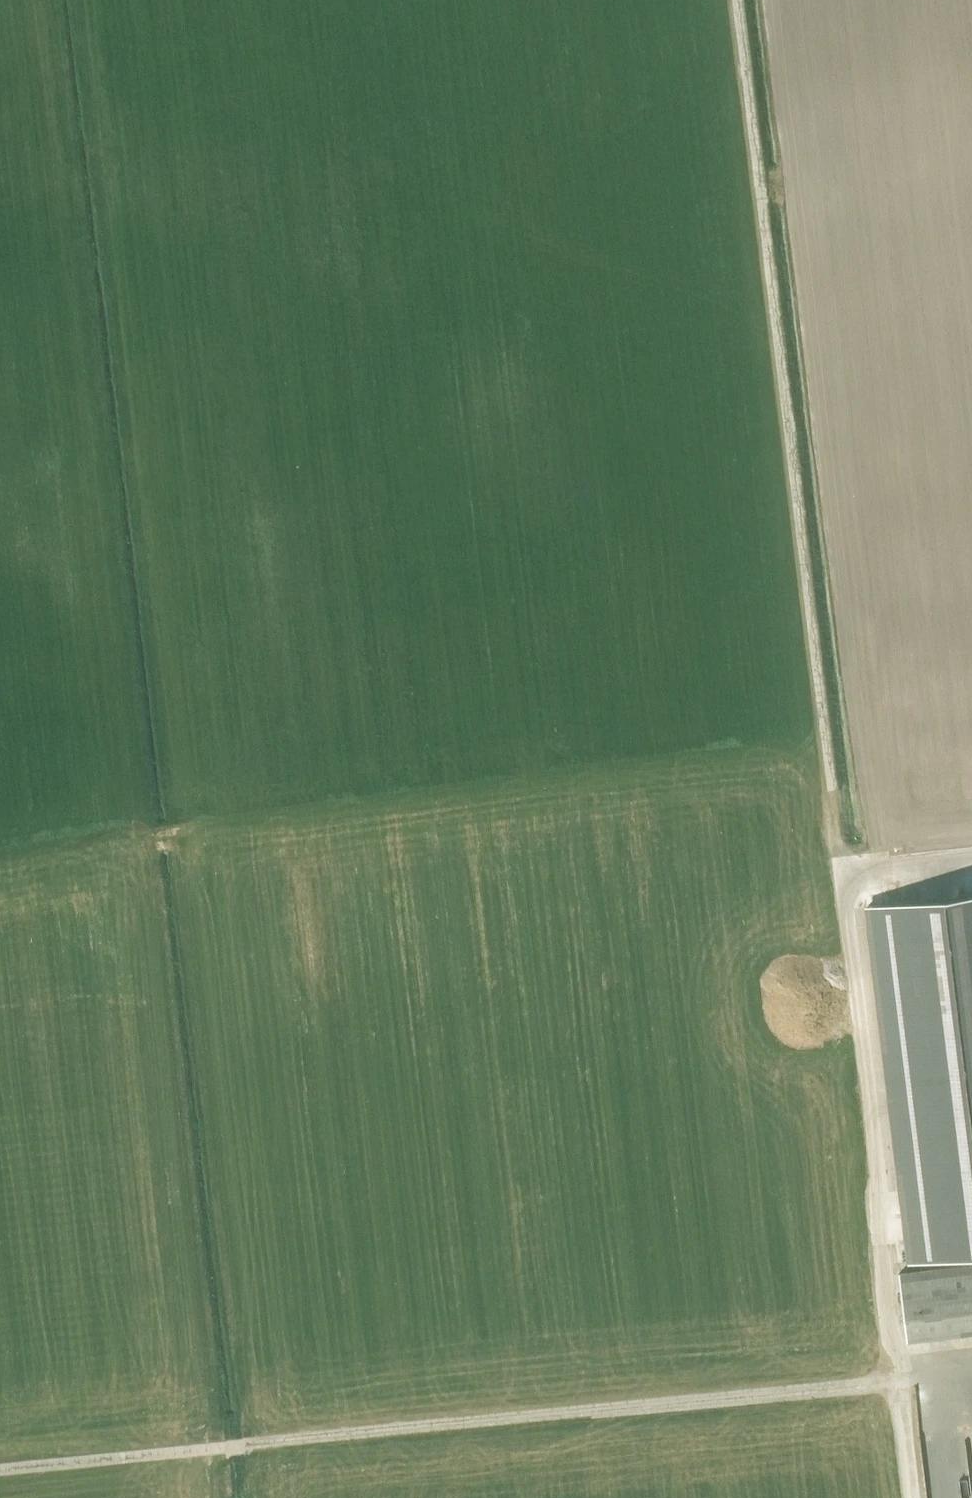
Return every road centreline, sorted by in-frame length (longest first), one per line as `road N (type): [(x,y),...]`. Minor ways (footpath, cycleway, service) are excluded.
road 1 (track): [(916,1497),(737,0)]
road 2 (track): [(0,1474),(903,1385)]

